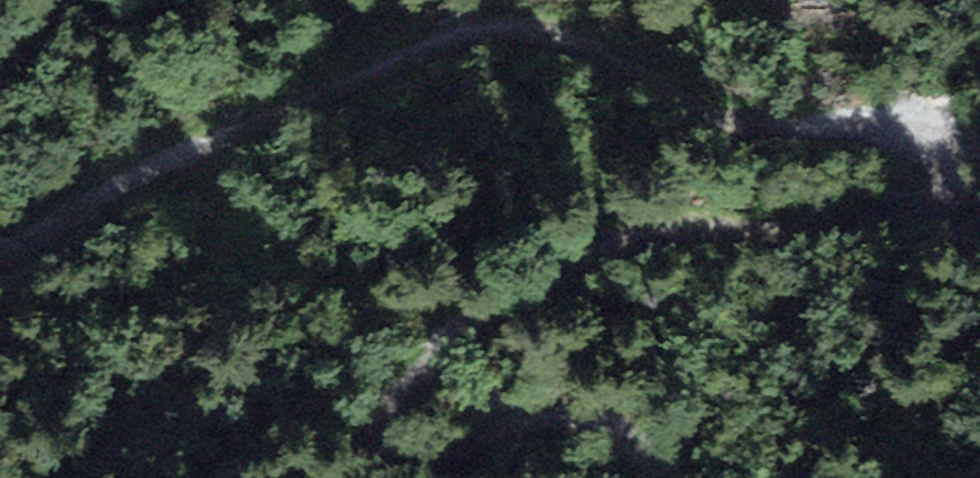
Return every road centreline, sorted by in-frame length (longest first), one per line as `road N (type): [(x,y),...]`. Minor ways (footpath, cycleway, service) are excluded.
road 1 (track): [(667,477),(633,438),(569,411),(510,425),(426,474),(392,467),(382,434),(397,395),(484,314),(598,247),(683,230),(846,225),(959,201),(968,165),(953,138),(864,115),(754,120),(708,105),(597,45),(520,25),(436,40),(0,242)]

